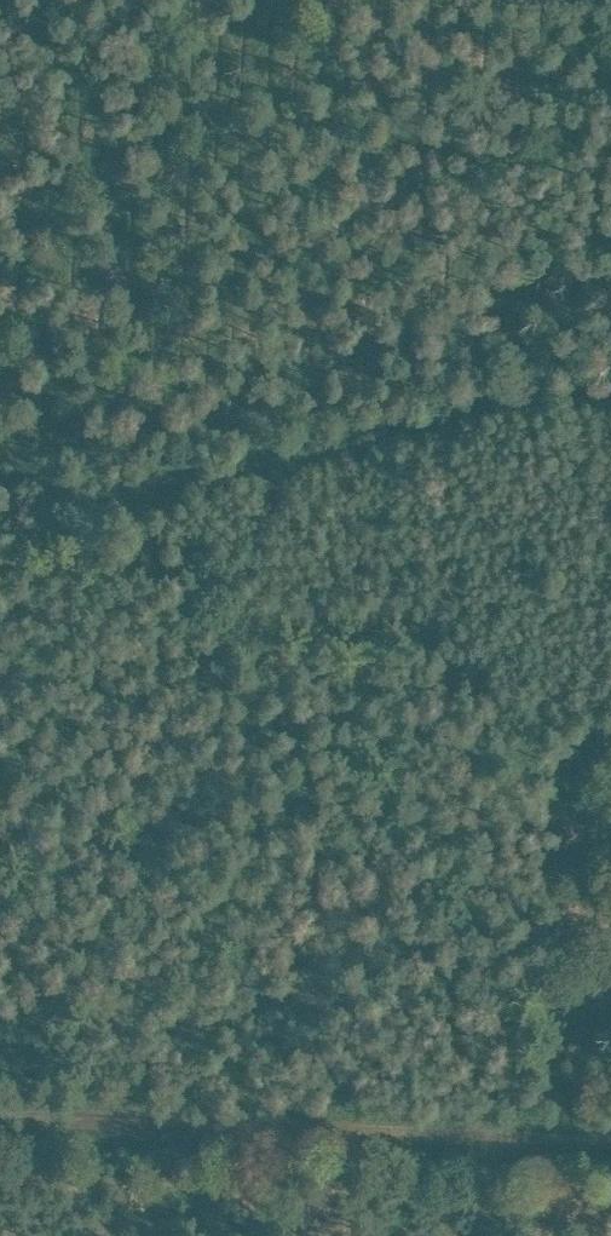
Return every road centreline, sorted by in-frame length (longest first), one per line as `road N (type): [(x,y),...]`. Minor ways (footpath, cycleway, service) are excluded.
road 1 (track): [(610,1139),(0,1117)]

